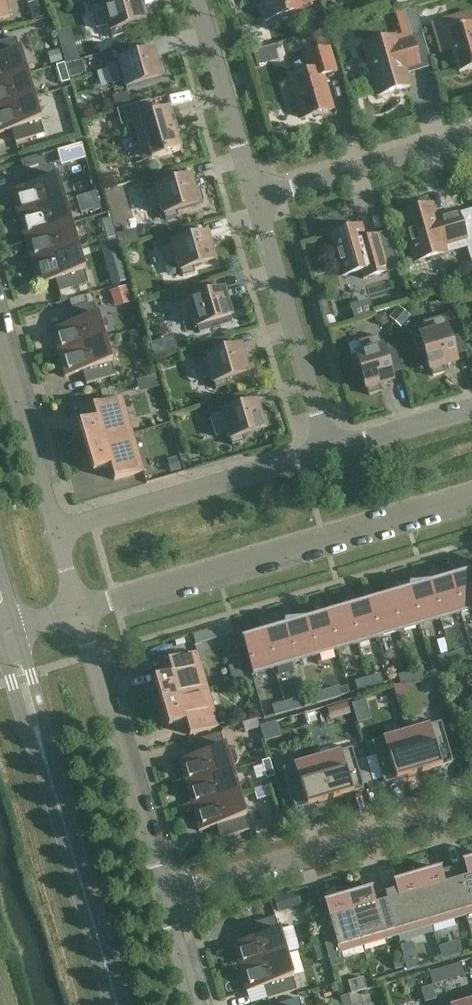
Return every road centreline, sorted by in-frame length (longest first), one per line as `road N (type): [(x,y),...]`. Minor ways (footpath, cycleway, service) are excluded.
road 1 (residential): [(83,615),(471,500)]
road 2 (tertiary): [(10,638),(118,1004)]
road 3 (residential): [(166,898),(471,808)]
road 4 (residential): [(166,898),(83,615)]
road 5 (residential): [(57,530),(327,451)]
road 6 (residential): [(327,451),(254,200)]
road 7 (residential): [(254,200),(471,134)]
road 8 (residential): [(254,200),(200,0)]
road 9 (residential): [(57,530),(0,334)]
road 10 (residential): [(327,451),(471,408)]

